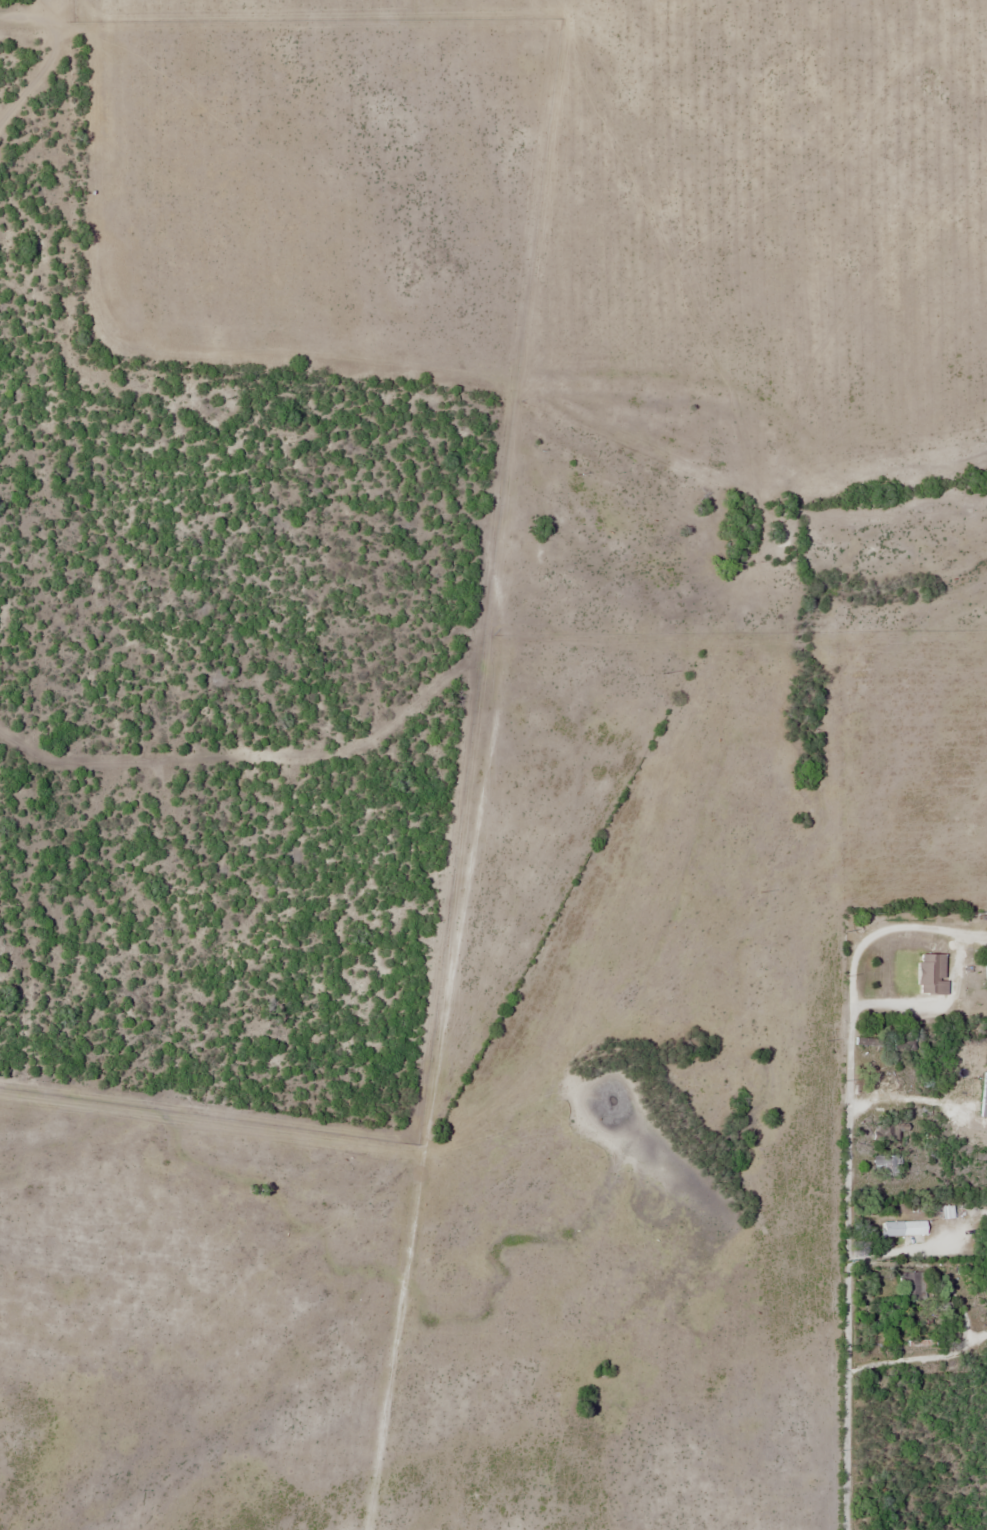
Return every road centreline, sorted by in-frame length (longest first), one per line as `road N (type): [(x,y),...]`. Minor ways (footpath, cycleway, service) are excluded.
road 1 (residential): [(849,1529),(853,1012)]

